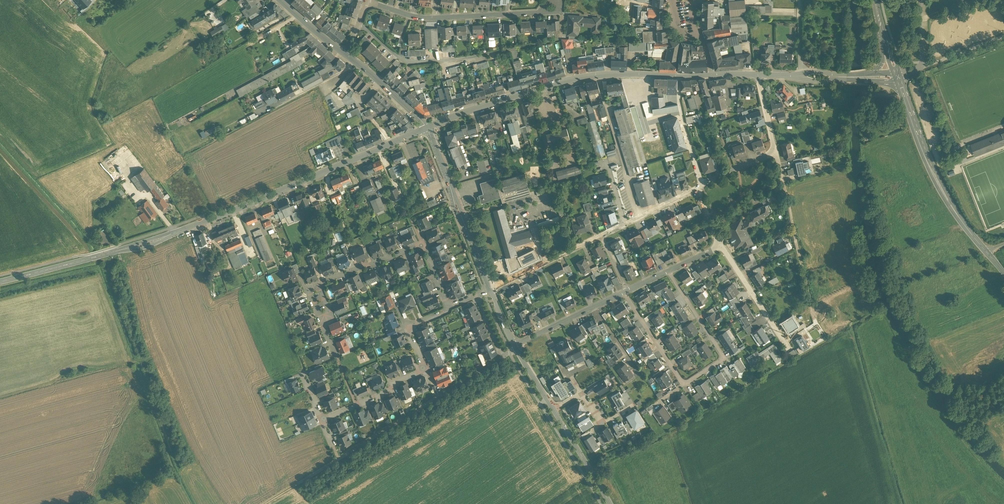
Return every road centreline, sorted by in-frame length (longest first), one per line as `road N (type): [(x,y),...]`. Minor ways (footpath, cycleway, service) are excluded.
road 1 (secondary): [(429,128),(145,244),(0,281)]
road 2 (secondary): [(429,128),(574,79),(679,75)]
road 3 (residential): [(359,23),(411,63),(556,40),(562,11)]
road 4 (residential): [(449,308),(406,326),(424,369),(323,419)]
road 5 (secondary): [(897,76),(939,184),(986,251)]
road 6 (tertiary): [(491,290),(429,128)]
road 7 (residential): [(367,1),(422,17),(538,12)]
road 8 (residential): [(685,383),(724,357),(667,271)]
road 9 (residential): [(721,244),(789,350)]
road 10 (residential): [(491,290),(601,235)]
road 11 (residential): [(517,344),(627,290)]

